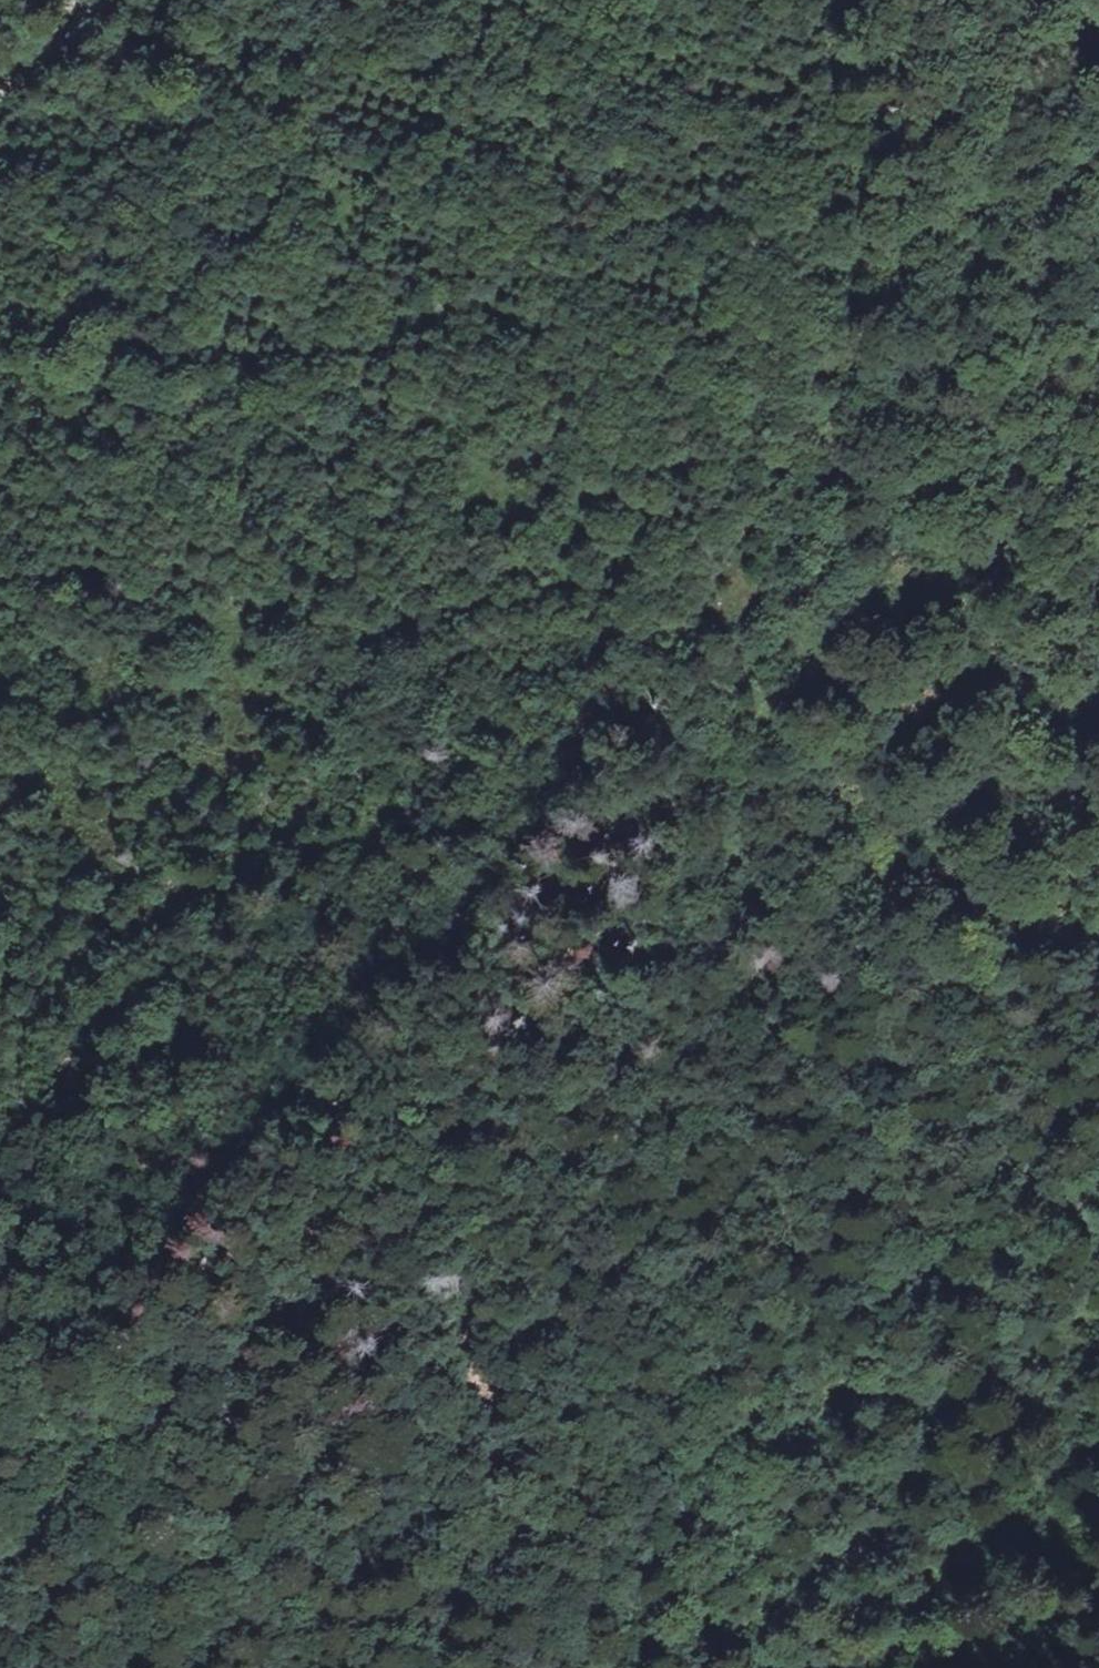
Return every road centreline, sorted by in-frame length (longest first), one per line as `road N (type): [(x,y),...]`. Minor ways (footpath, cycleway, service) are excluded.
road 1 (track): [(0,98),(87,0)]

